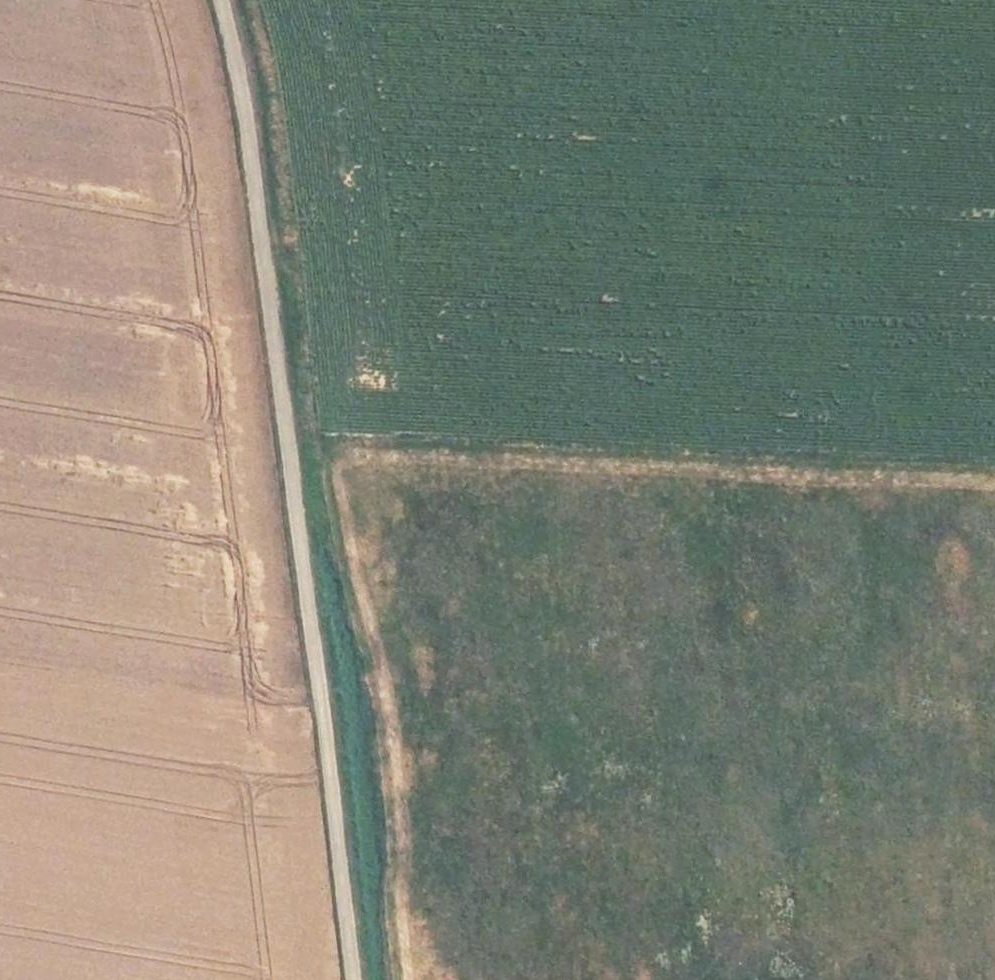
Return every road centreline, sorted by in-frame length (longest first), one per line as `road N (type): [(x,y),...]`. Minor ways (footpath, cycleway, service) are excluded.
road 1 (unclassified): [(220,0),(241,80),(353,979)]

